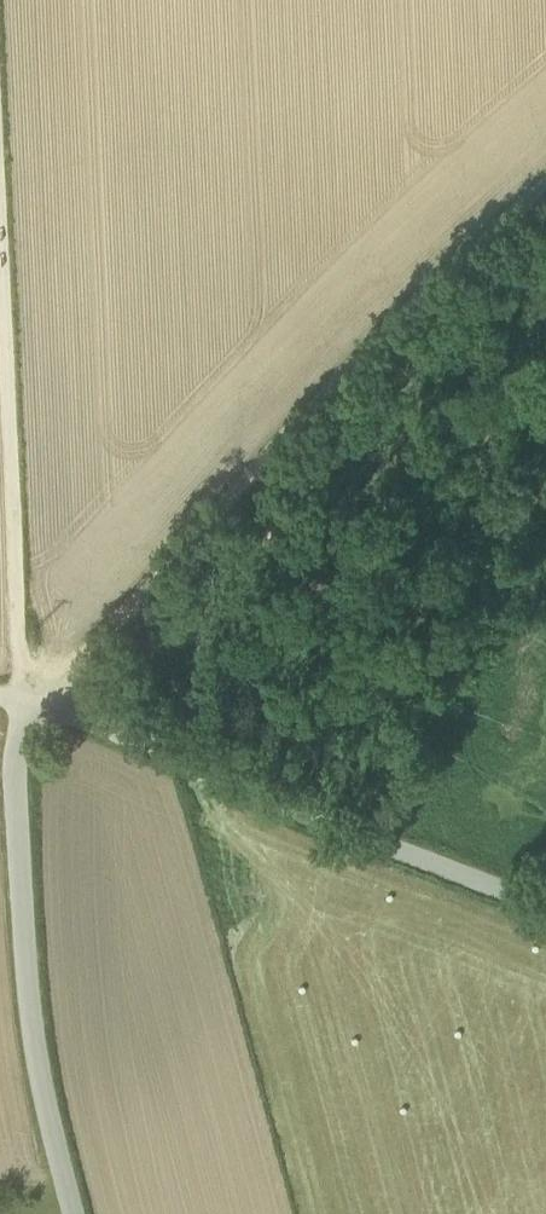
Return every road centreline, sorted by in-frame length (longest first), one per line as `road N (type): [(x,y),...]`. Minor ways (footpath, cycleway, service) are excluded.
road 1 (track): [(20,696),(52,690),(334,398),(545,198)]
road 2 (residential): [(545,907),(20,696)]
road 3 (residential): [(72,1213),(31,998),(16,765),(20,696)]
road 4 (track): [(0,215),(20,696)]

